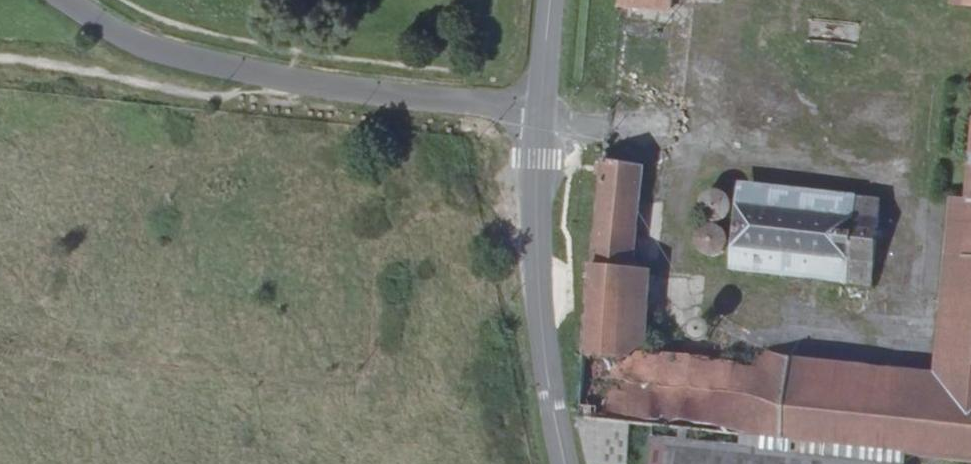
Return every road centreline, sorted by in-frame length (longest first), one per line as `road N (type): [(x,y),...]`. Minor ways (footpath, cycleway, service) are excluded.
road 1 (track): [(0,72),(523,136)]
road 2 (unclassified): [(68,0),(163,61),(207,73),(522,109)]
road 3 (secondary): [(522,109),(526,247),(561,463)]

